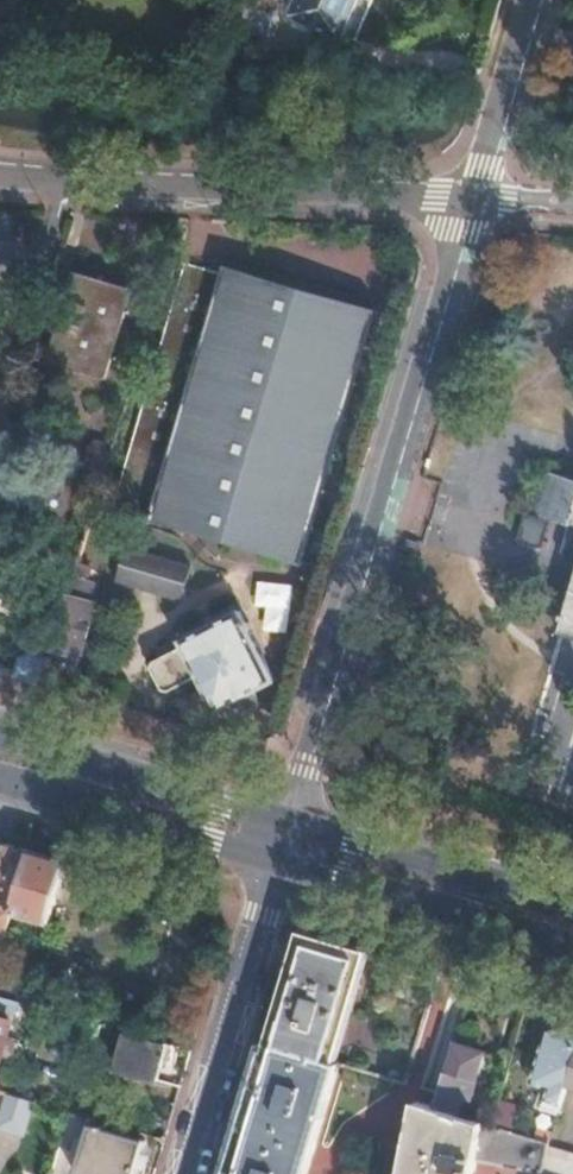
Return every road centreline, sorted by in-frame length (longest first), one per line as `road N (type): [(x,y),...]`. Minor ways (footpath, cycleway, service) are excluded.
road 1 (residential): [(475,194),(282,825)]
road 2 (residential): [(0,167),(475,194)]
road 3 (residential): [(187,1173),(270,867)]
road 4 (primary): [(270,867),(572,954)]
road 5 (primary): [(572,910),(282,825)]
road 6 (primary): [(282,825),(0,739)]
road 7 (primary): [(0,785),(270,867)]
road 8 (residential): [(531,0),(475,194)]

